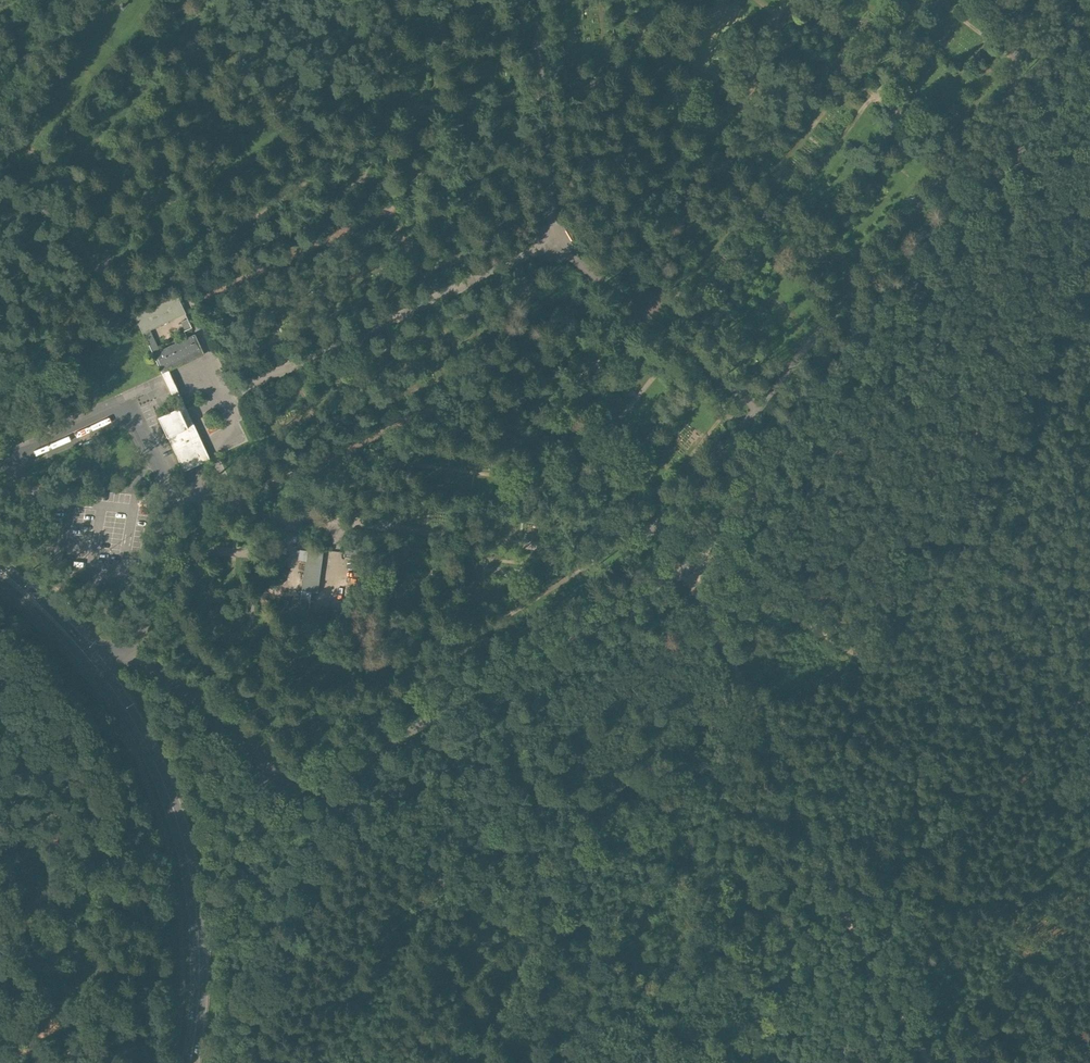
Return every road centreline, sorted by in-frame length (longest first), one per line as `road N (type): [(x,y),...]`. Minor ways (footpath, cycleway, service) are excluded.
road 1 (track): [(930,1062),(841,899),(688,566)]
road 2 (primary): [(0,573),(97,670),(134,725),(171,803),(198,930),(189,1062)]
road 3 (track): [(751,1062),(584,990),(307,783)]
road 4 (track): [(1089,796),(717,571),(688,566)]

